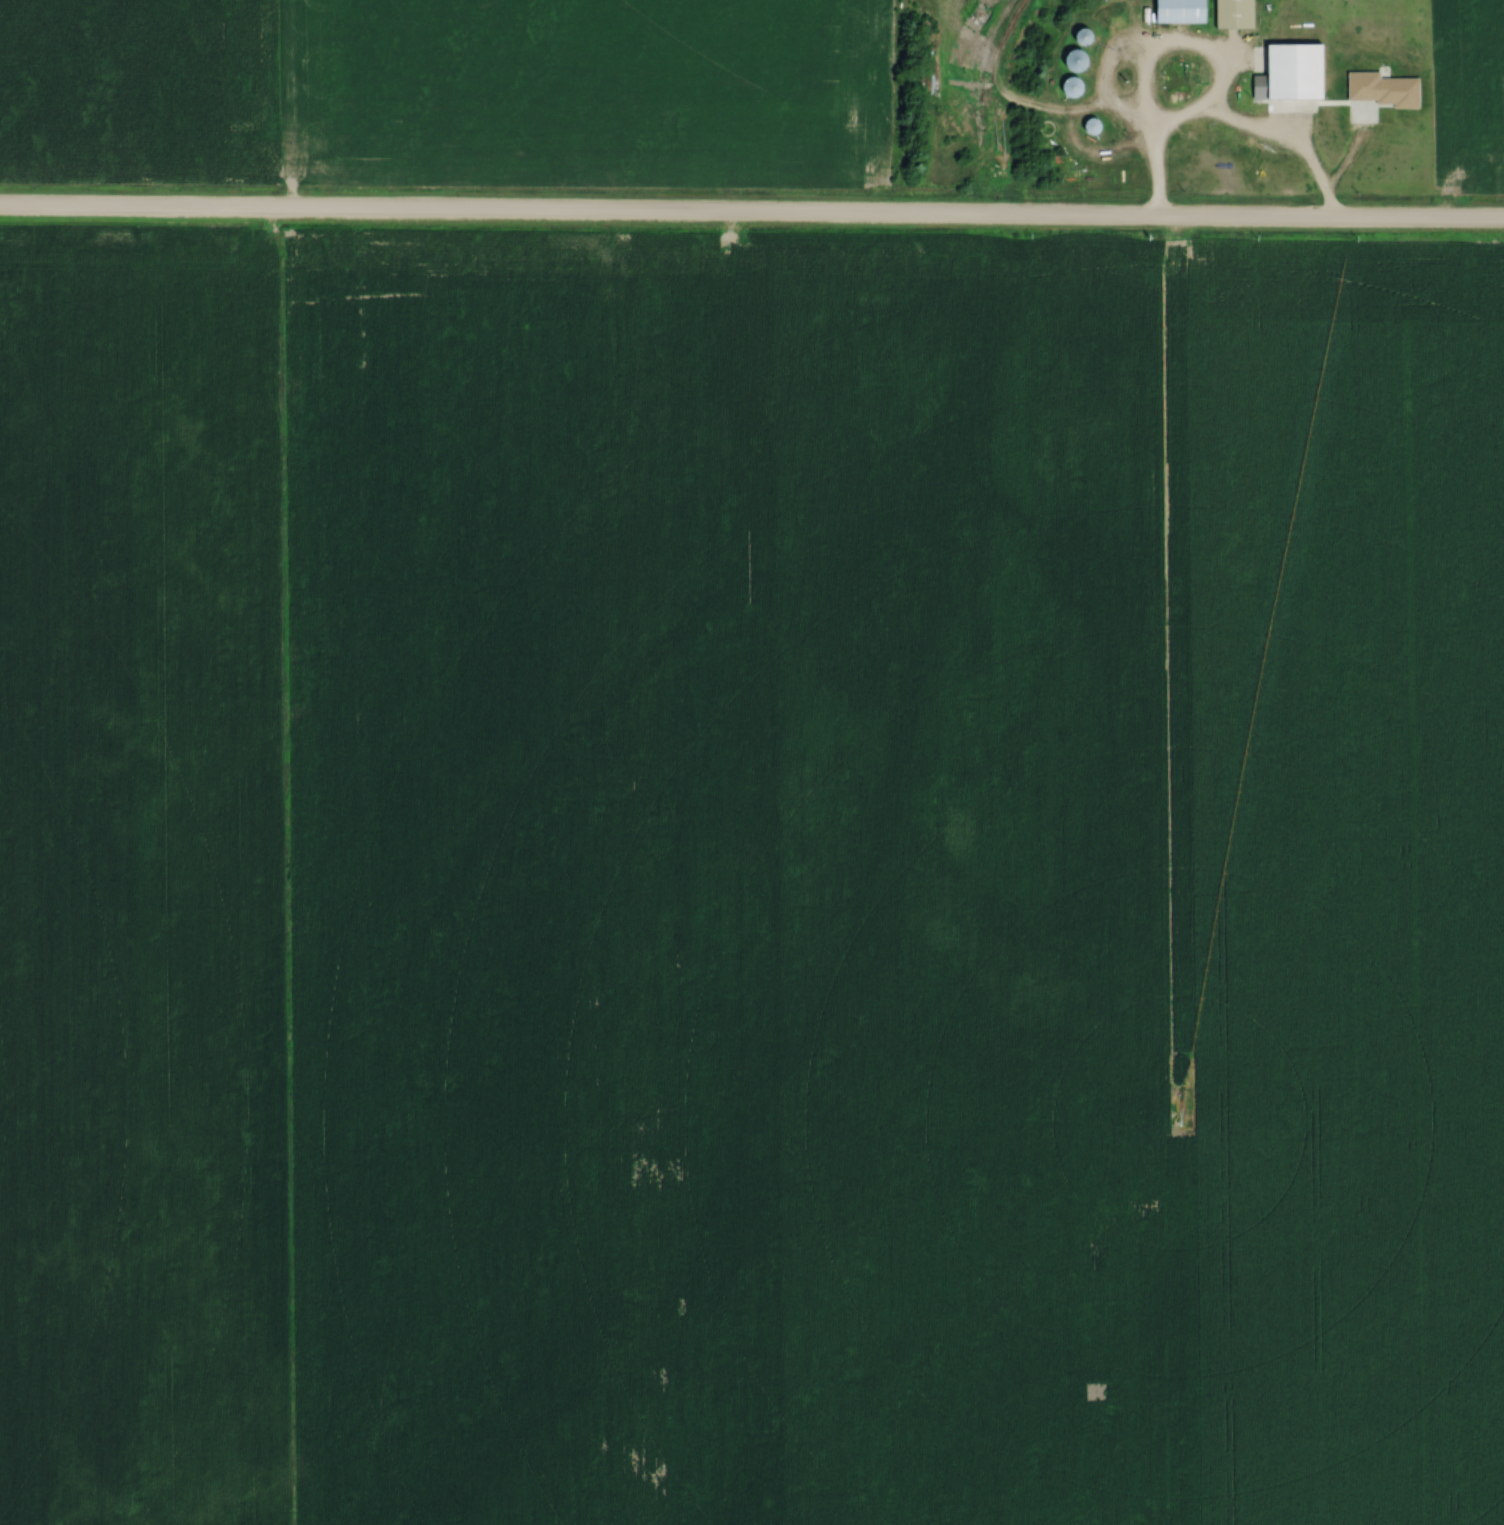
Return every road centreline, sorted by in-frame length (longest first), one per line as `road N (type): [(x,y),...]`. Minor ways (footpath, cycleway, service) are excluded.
road 1 (tertiary): [(0,207),(1503,221)]

